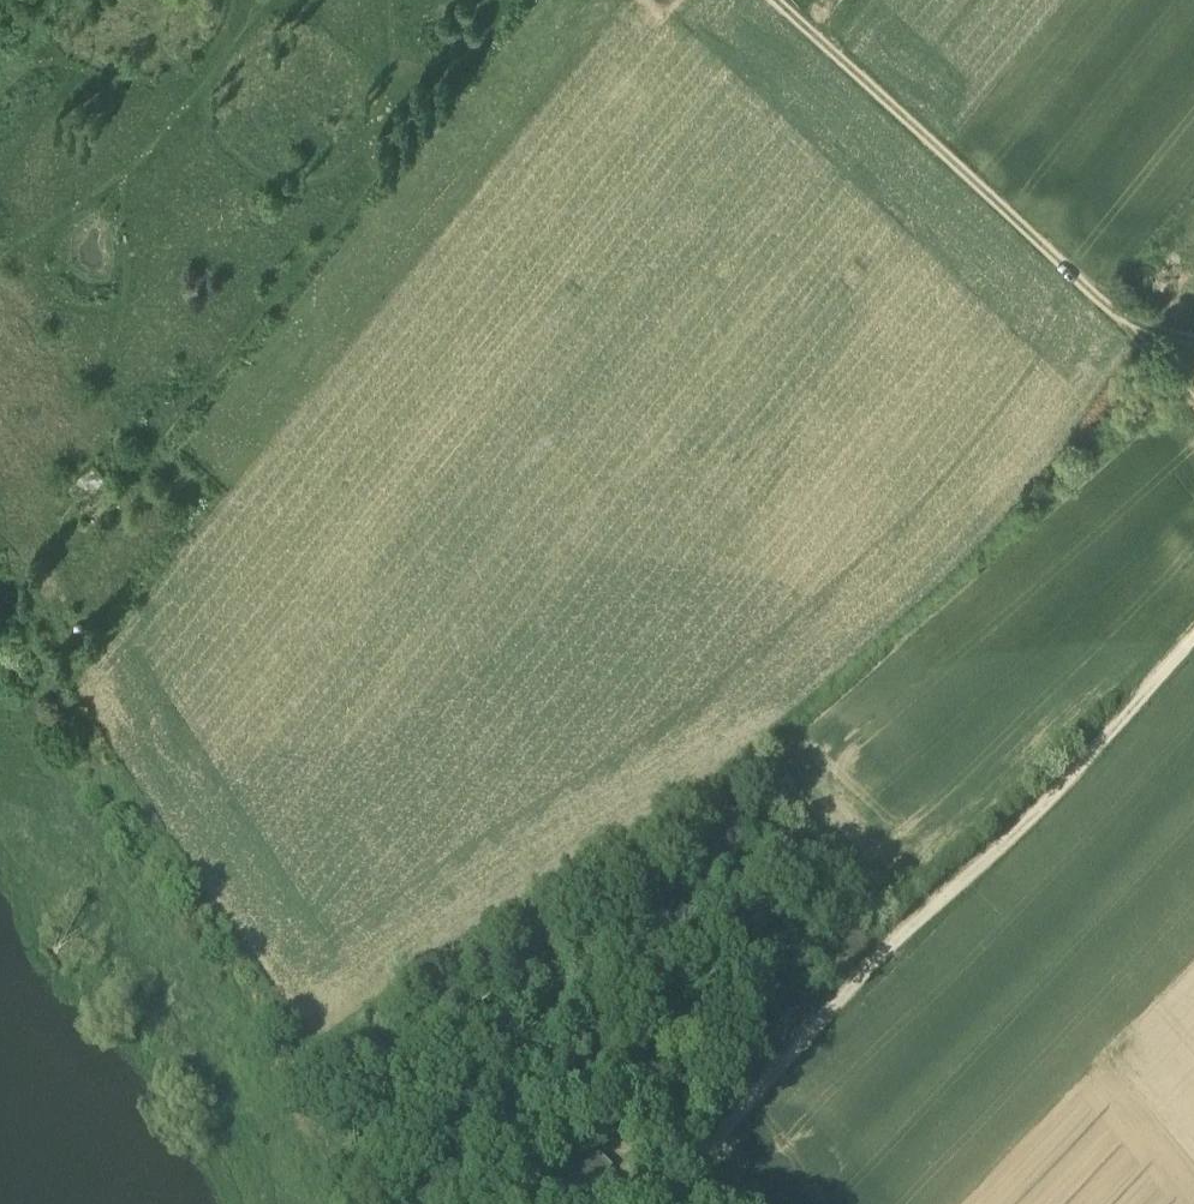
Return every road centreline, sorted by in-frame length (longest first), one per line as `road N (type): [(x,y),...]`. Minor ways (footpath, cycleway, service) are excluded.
road 1 (track): [(688,1176),(904,929),(1018,830),(1193,641)]
road 2 (track): [(1123,321),(773,0)]

